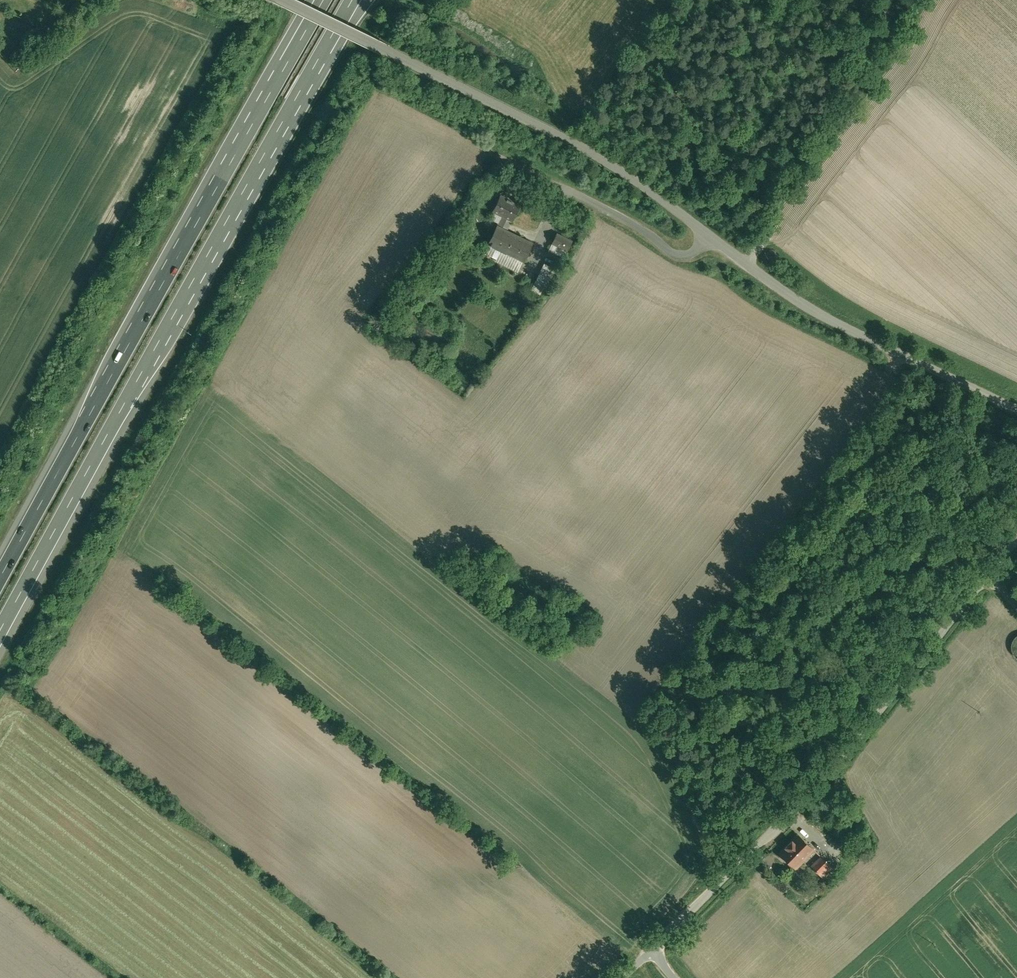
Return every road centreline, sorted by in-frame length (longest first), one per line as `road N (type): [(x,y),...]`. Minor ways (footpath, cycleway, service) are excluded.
road 1 (unclassified): [(279,0),(608,166),(800,305),(1016,412)]
road 2 (motorway): [(0,643),(354,0)]
road 3 (motorway): [(317,0),(0,571)]
road 4 (unclassified): [(650,951),(824,778),(1016,535)]

